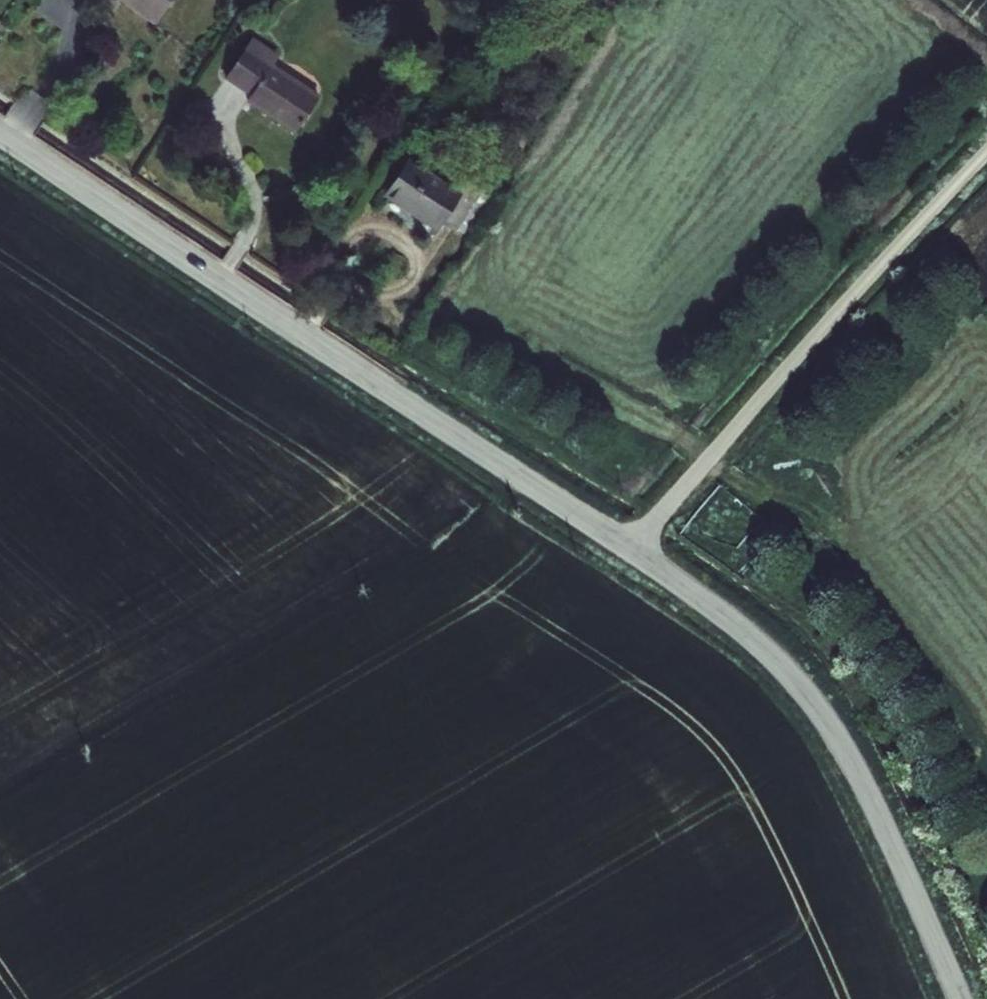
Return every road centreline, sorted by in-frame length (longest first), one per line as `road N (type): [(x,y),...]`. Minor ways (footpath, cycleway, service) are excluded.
road 1 (tertiary): [(0,135),(356,380),(628,547)]
road 2 (tertiary): [(628,547),(731,620),(802,690),(863,777),(958,998)]
road 3 (unclassified): [(628,547),(986,153)]

